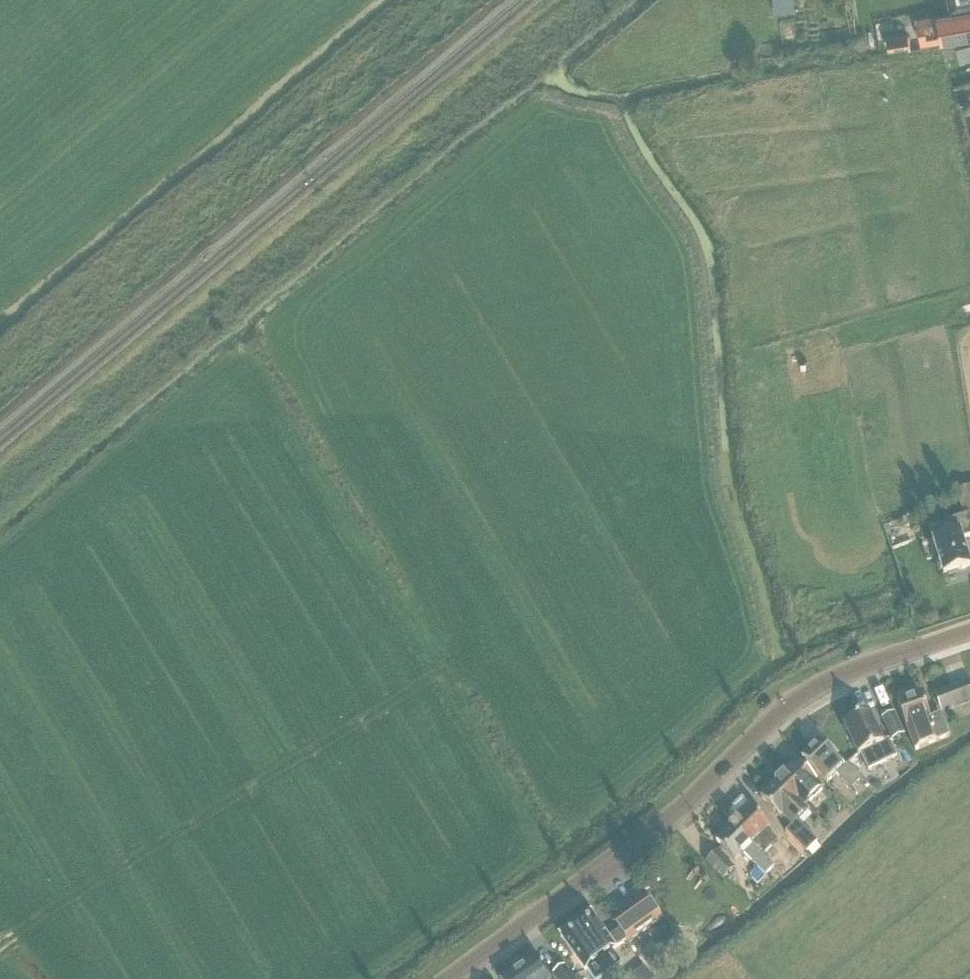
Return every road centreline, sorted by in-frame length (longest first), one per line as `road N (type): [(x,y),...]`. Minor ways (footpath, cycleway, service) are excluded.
road 1 (tertiary): [(448,978),(622,856),(791,704),(853,669),(969,631)]

